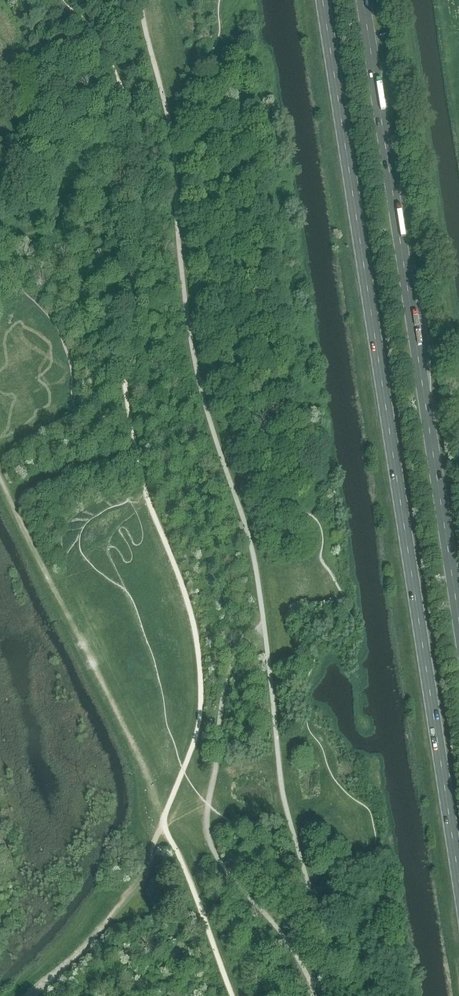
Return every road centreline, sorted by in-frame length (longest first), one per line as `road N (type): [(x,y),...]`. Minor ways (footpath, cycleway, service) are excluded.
road 1 (primary): [(324,0),(458,875)]
road 2 (primary): [(458,626),(361,0)]

